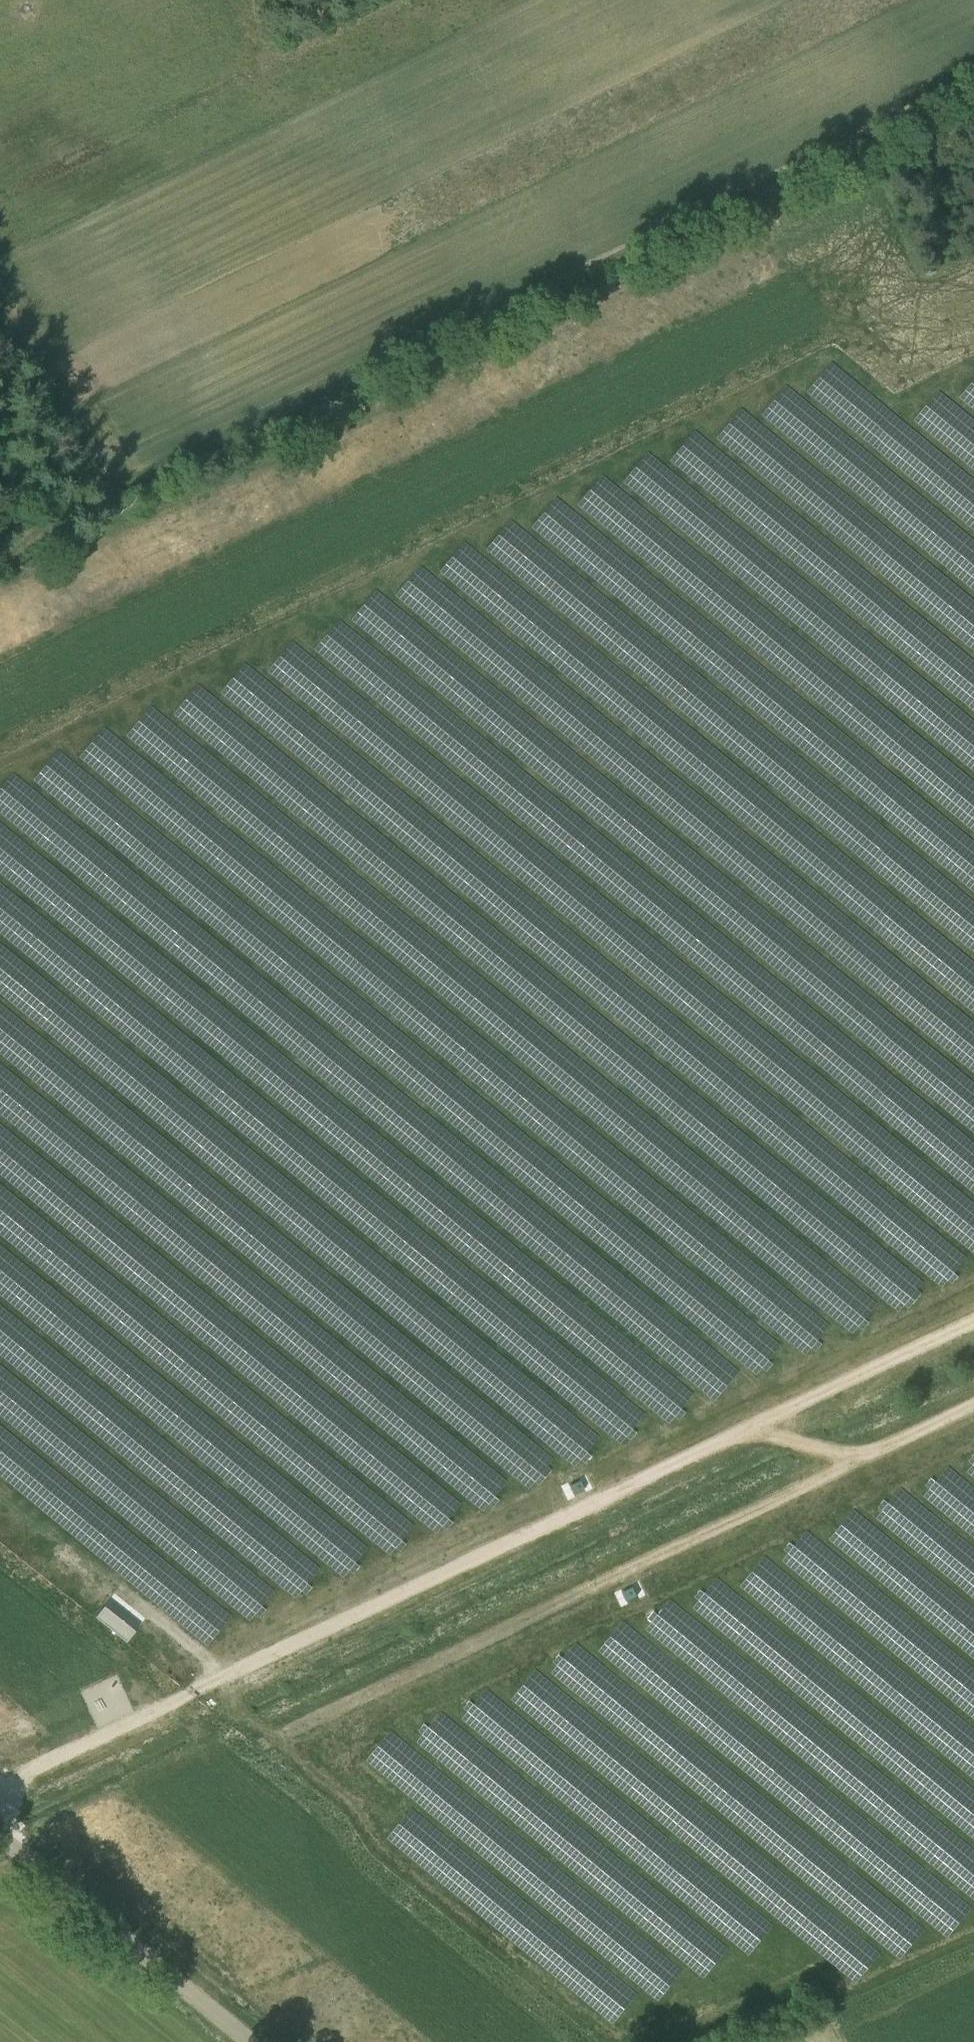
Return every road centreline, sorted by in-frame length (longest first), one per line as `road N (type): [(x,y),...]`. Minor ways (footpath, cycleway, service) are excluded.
road 1 (unclassified): [(251,2041),(0,1838)]
road 2 (track): [(196,1696),(0,1794)]

